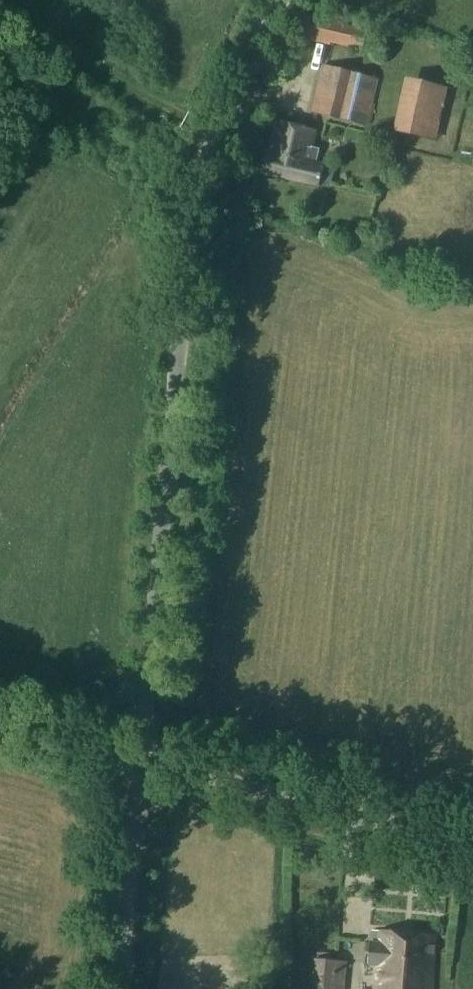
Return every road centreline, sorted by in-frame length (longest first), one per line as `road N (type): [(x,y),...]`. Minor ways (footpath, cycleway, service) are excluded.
road 1 (unclassified): [(143,766),(153,580),(201,185),(278,0)]
road 2 (unclassified): [(143,766),(472,846)]
road 3 (track): [(0,10),(216,137)]
road 4 (unclassified): [(119,988),(143,766)]

